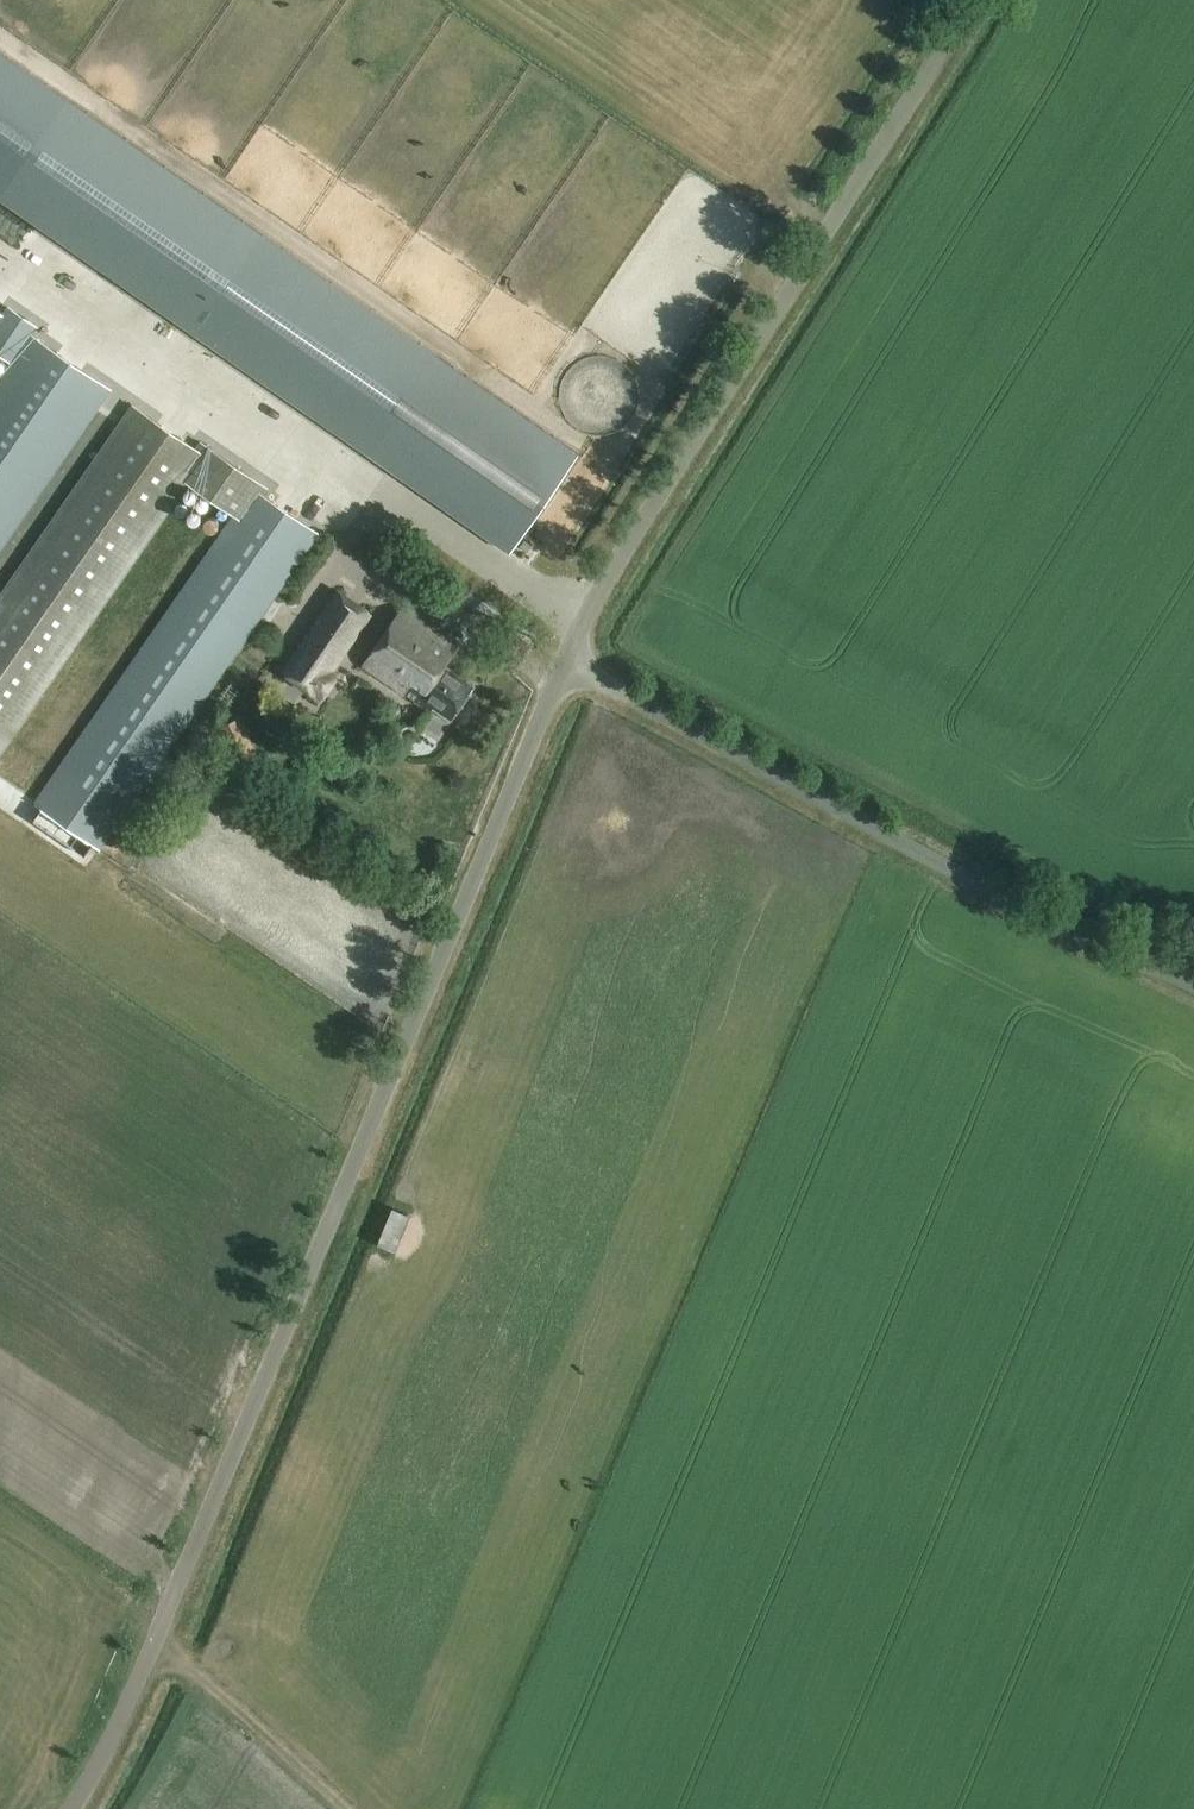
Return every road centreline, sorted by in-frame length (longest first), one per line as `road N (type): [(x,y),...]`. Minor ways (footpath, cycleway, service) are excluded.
road 1 (unclassified): [(67,1808),(164,1618),(568,660)]
road 2 (unclassified): [(568,660),(591,609),(969,0)]
road 3 (unclassified): [(1193,985),(950,871),(568,660)]

